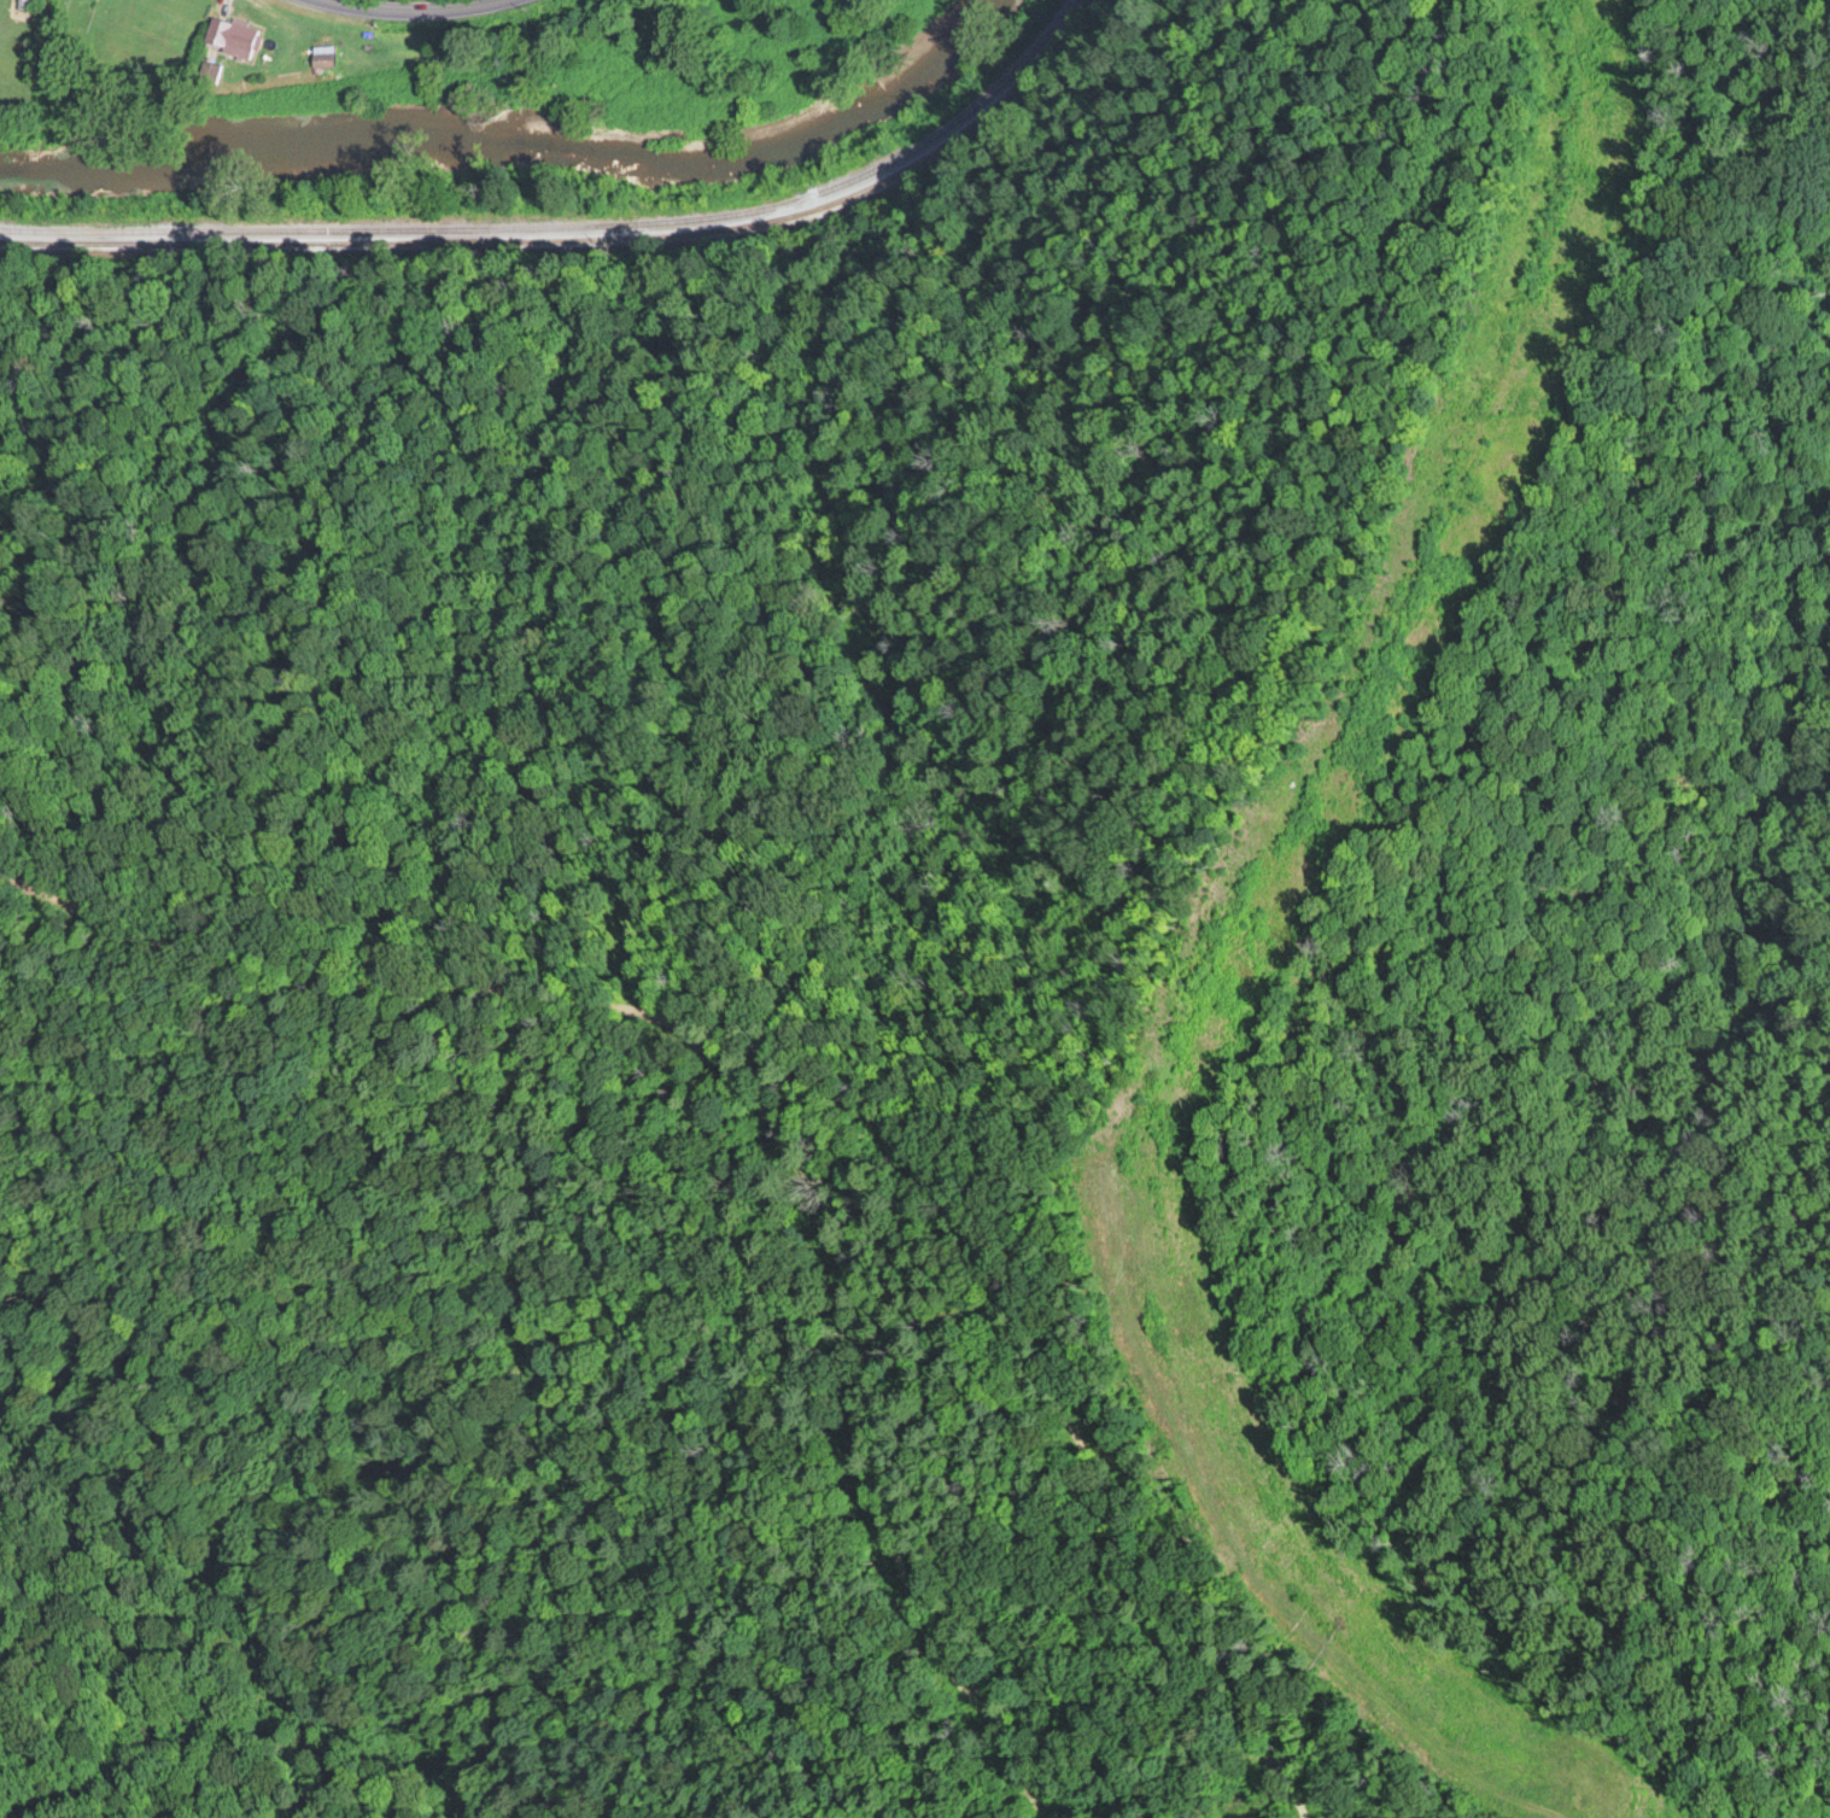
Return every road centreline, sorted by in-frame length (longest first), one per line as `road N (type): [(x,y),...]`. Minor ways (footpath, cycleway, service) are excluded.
road 1 (residential): [(1247,1817),(1182,1743),(957,1356),(823,1210),(703,1142),(152,1029),(0,975)]
road 2 (residential): [(848,1189),(1050,1437),(1211,1706),(1309,1817)]
road 3 (track): [(0,916),(103,960),(487,1066),(679,1107),(703,1142)]
road 4 (secondary): [(487,0),(426,8),(341,0)]

